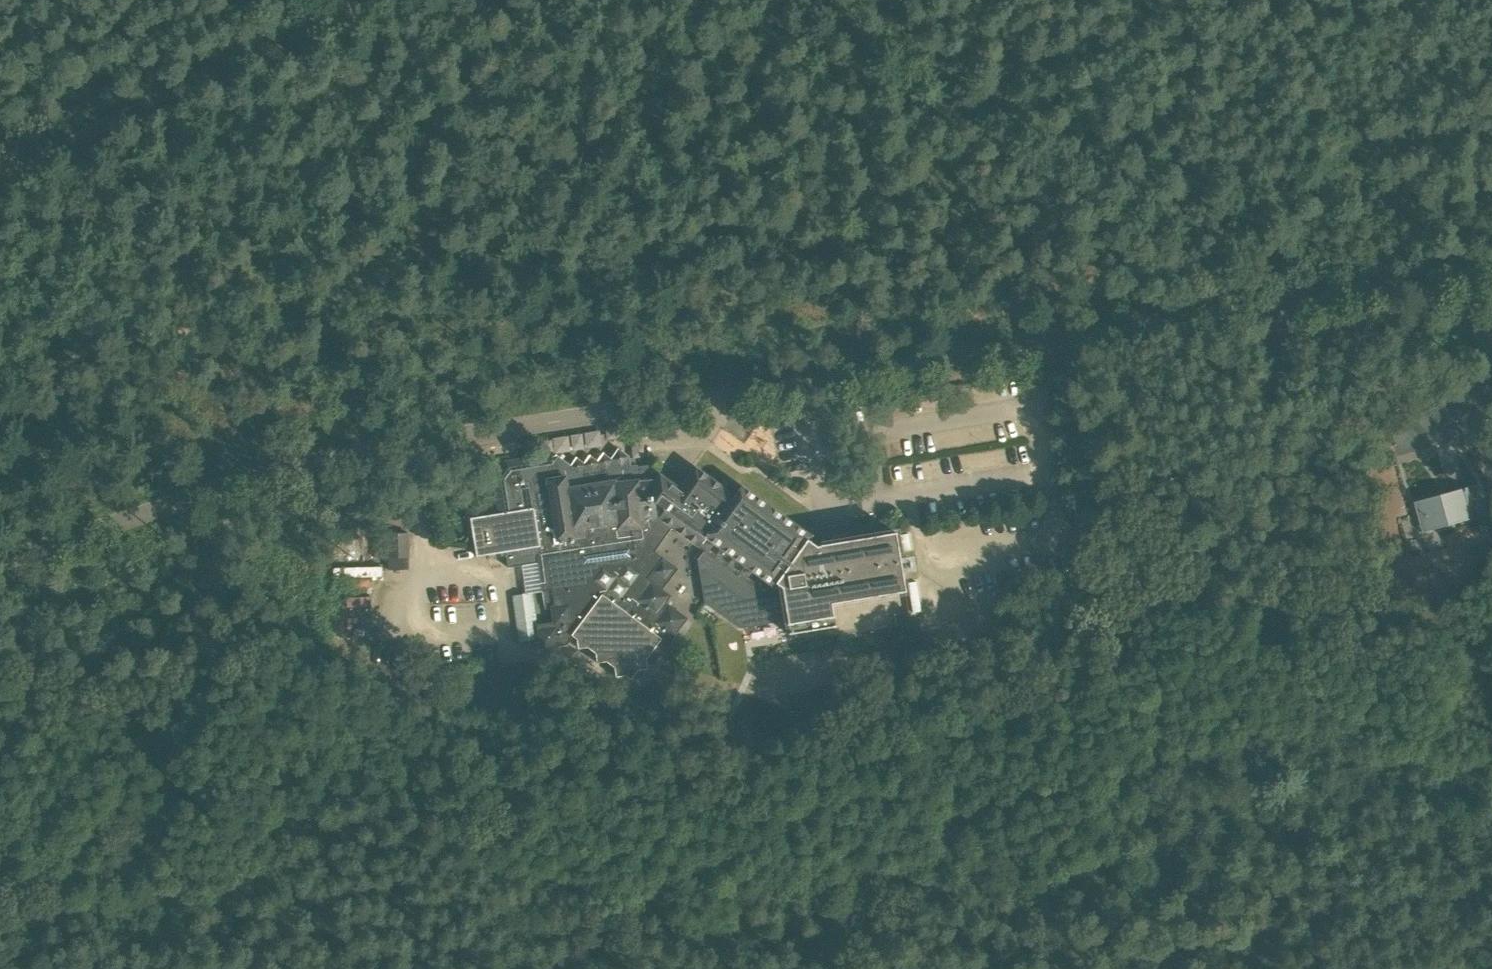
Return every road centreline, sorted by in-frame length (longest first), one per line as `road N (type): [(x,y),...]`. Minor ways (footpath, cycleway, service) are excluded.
road 1 (unclassified): [(0,563),(329,459),(1491,272)]
road 2 (track): [(1310,301),(796,0)]
road 3 (track): [(0,184),(380,0)]

